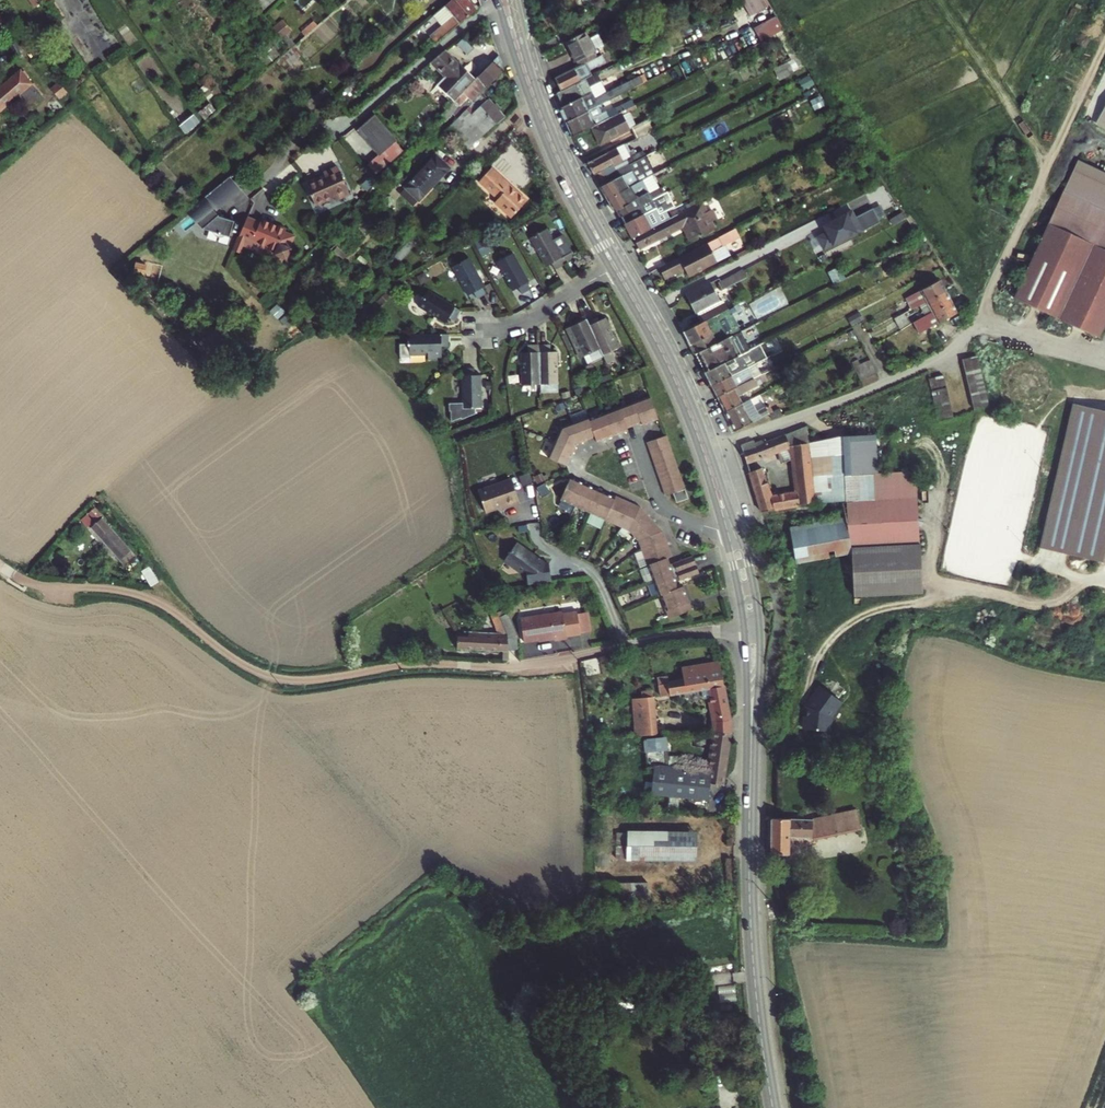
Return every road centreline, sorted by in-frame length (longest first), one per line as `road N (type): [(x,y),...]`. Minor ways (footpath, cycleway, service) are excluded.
road 1 (track): [(777,627),(661,635),(531,666),(425,662),(281,679),(244,665),(139,594),(45,584),(0,565)]
road 2 (secondary): [(772,1107),(750,911),(751,629),(730,530)]
road 3 (residential): [(498,0),(253,202)]
road 4 (track): [(978,324),(951,358),(898,385),(705,455)]
road 5 (track): [(1104,49),(978,324)]
road 6 (secondary): [(615,267),(558,159),(504,0)]
road 7 (secondary): [(730,530),(678,383),(615,267)]
road 8 (residential): [(533,526),(536,538),(595,575),(624,643)]
road 9 (residential): [(482,330),(522,323),(615,267)]
road 10 (residential): [(730,530),(660,504),(636,440)]
road 11 (track): [(978,324),(1104,360)]

